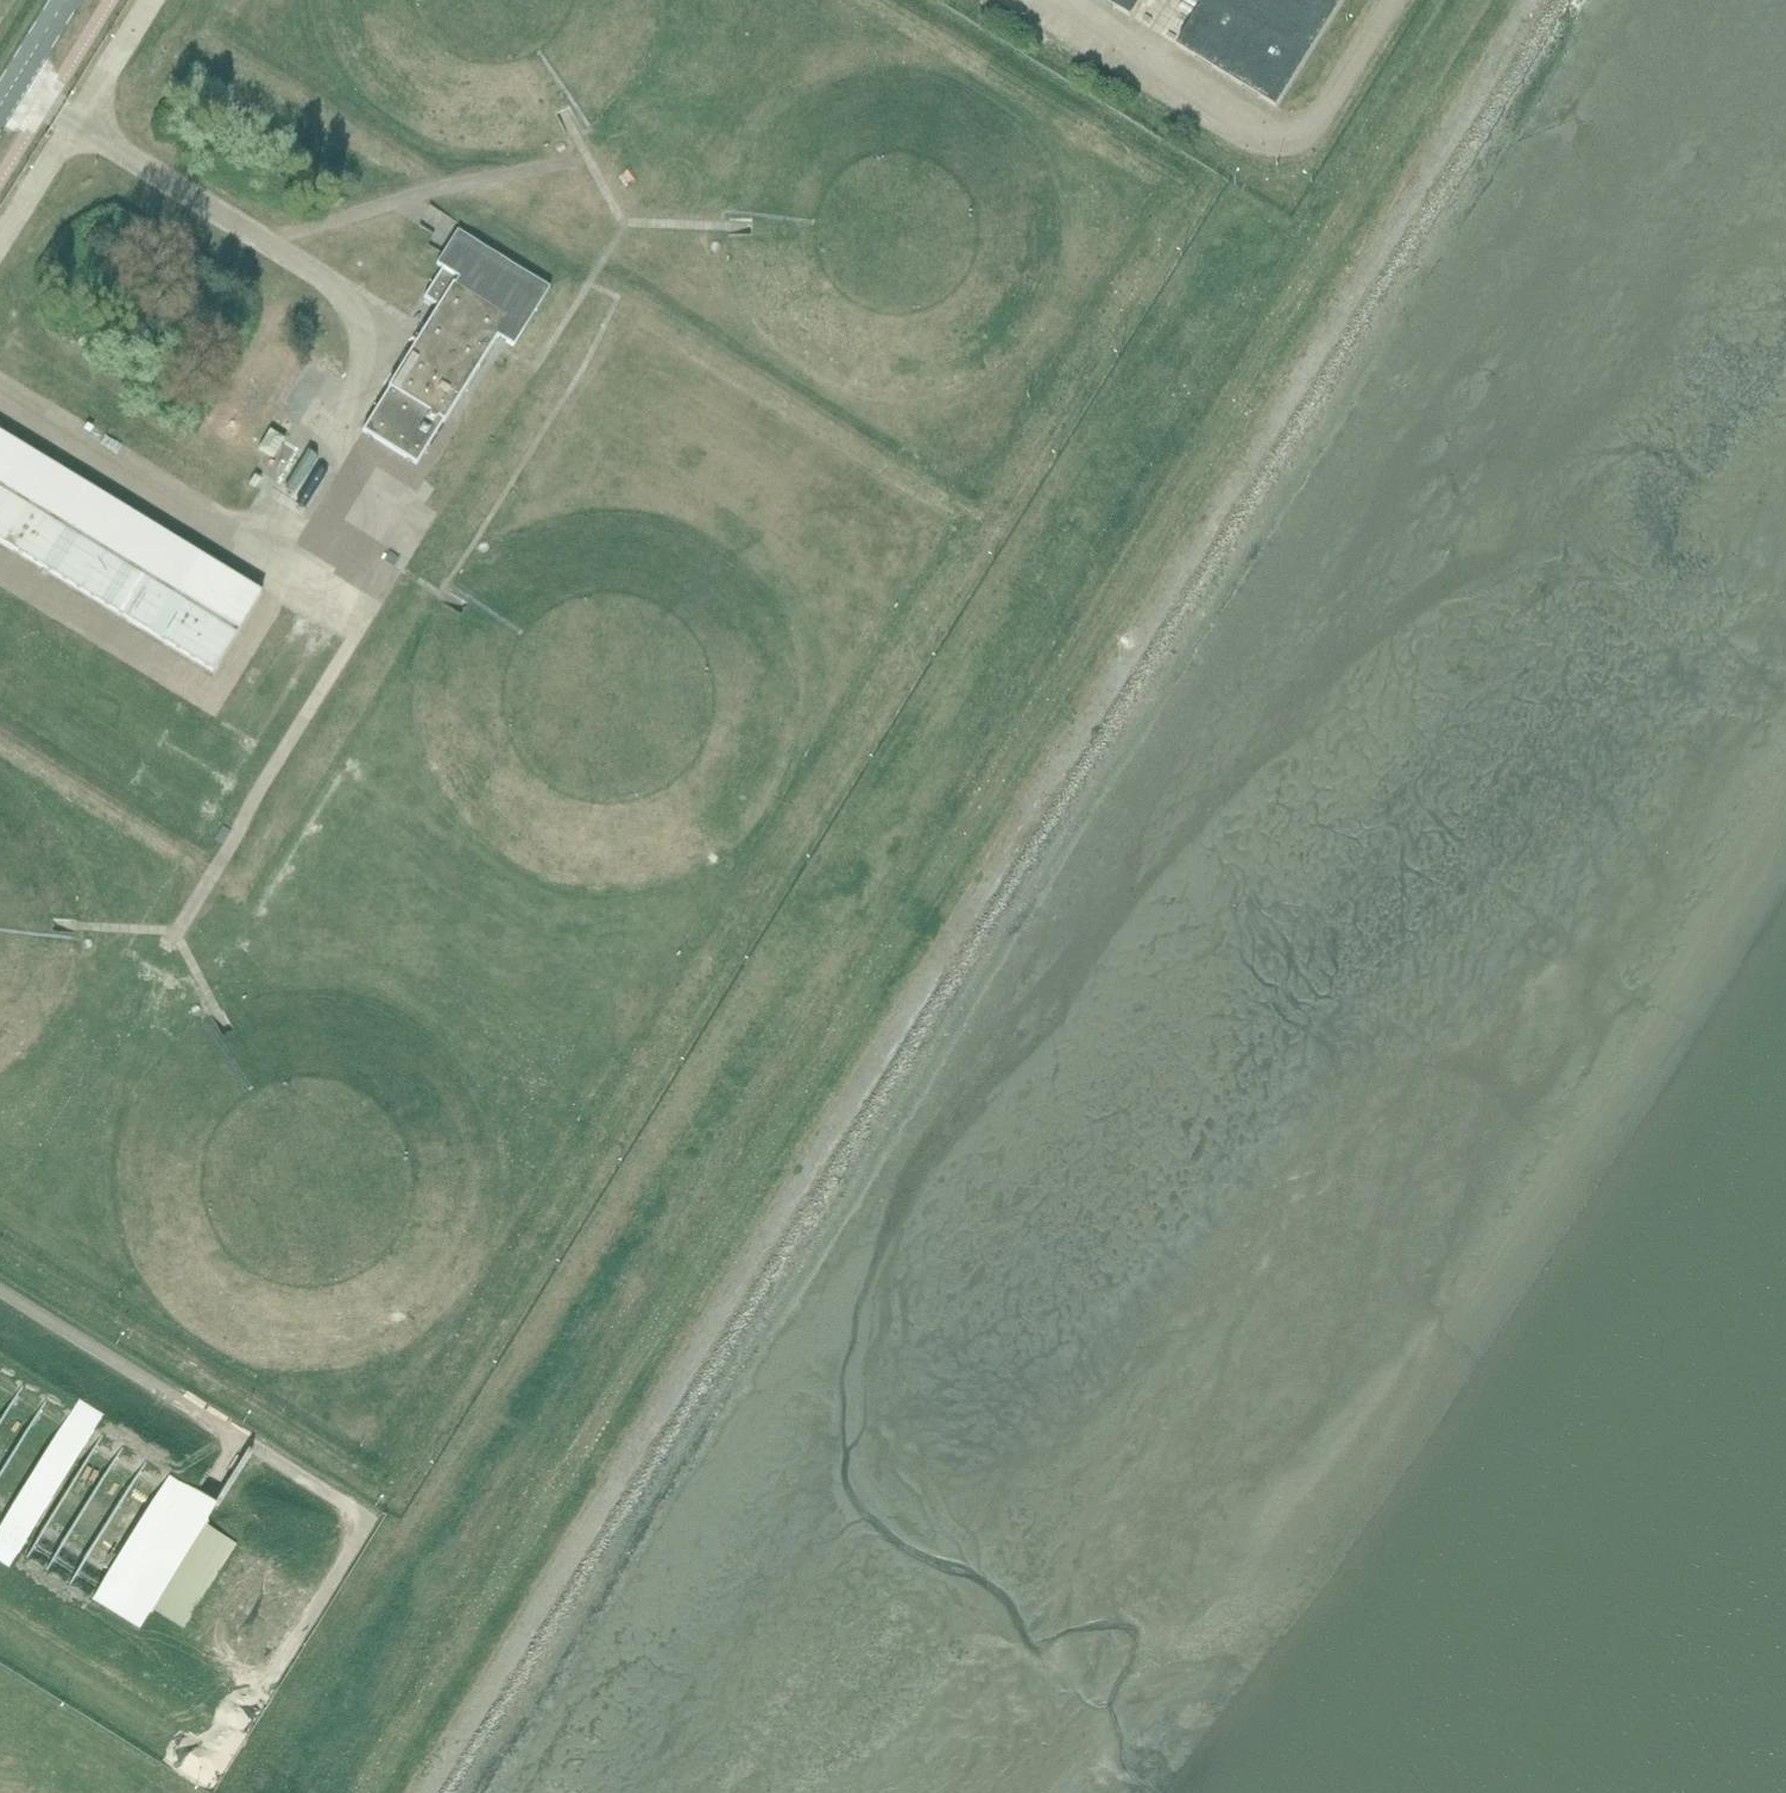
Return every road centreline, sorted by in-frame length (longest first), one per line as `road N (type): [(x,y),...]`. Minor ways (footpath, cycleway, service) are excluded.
road 1 (track): [(369,1792),(878,952),(1477,0)]
road 2 (unclassified): [(0,106),(66,0)]

